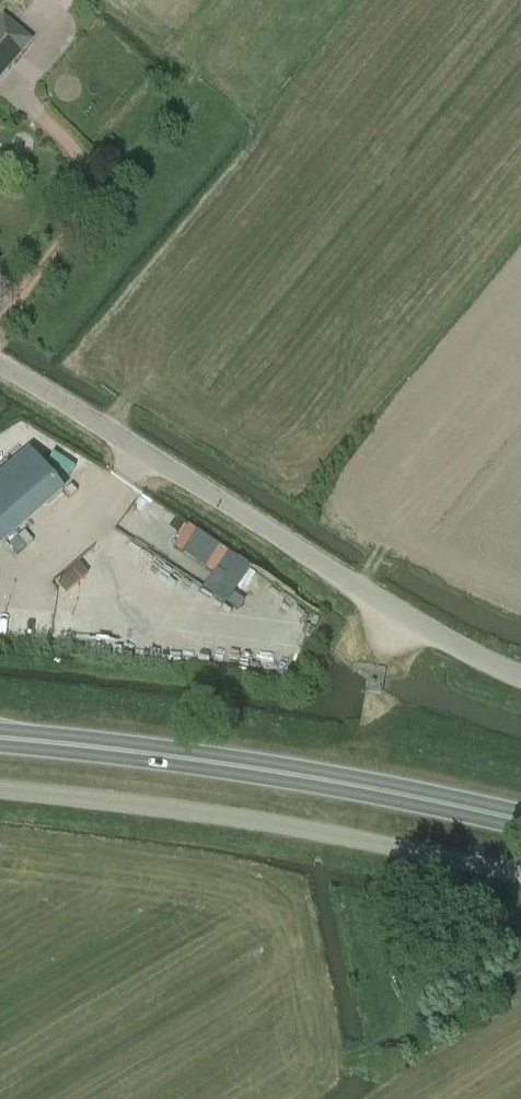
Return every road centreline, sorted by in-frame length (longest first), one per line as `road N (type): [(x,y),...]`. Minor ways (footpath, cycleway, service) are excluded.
road 1 (unclassified): [(520,677),(438,639),(0,363)]
road 2 (unclassified): [(520,878),(181,813),(0,796)]
road 3 (trunk): [(520,822),(184,762),(0,742)]

